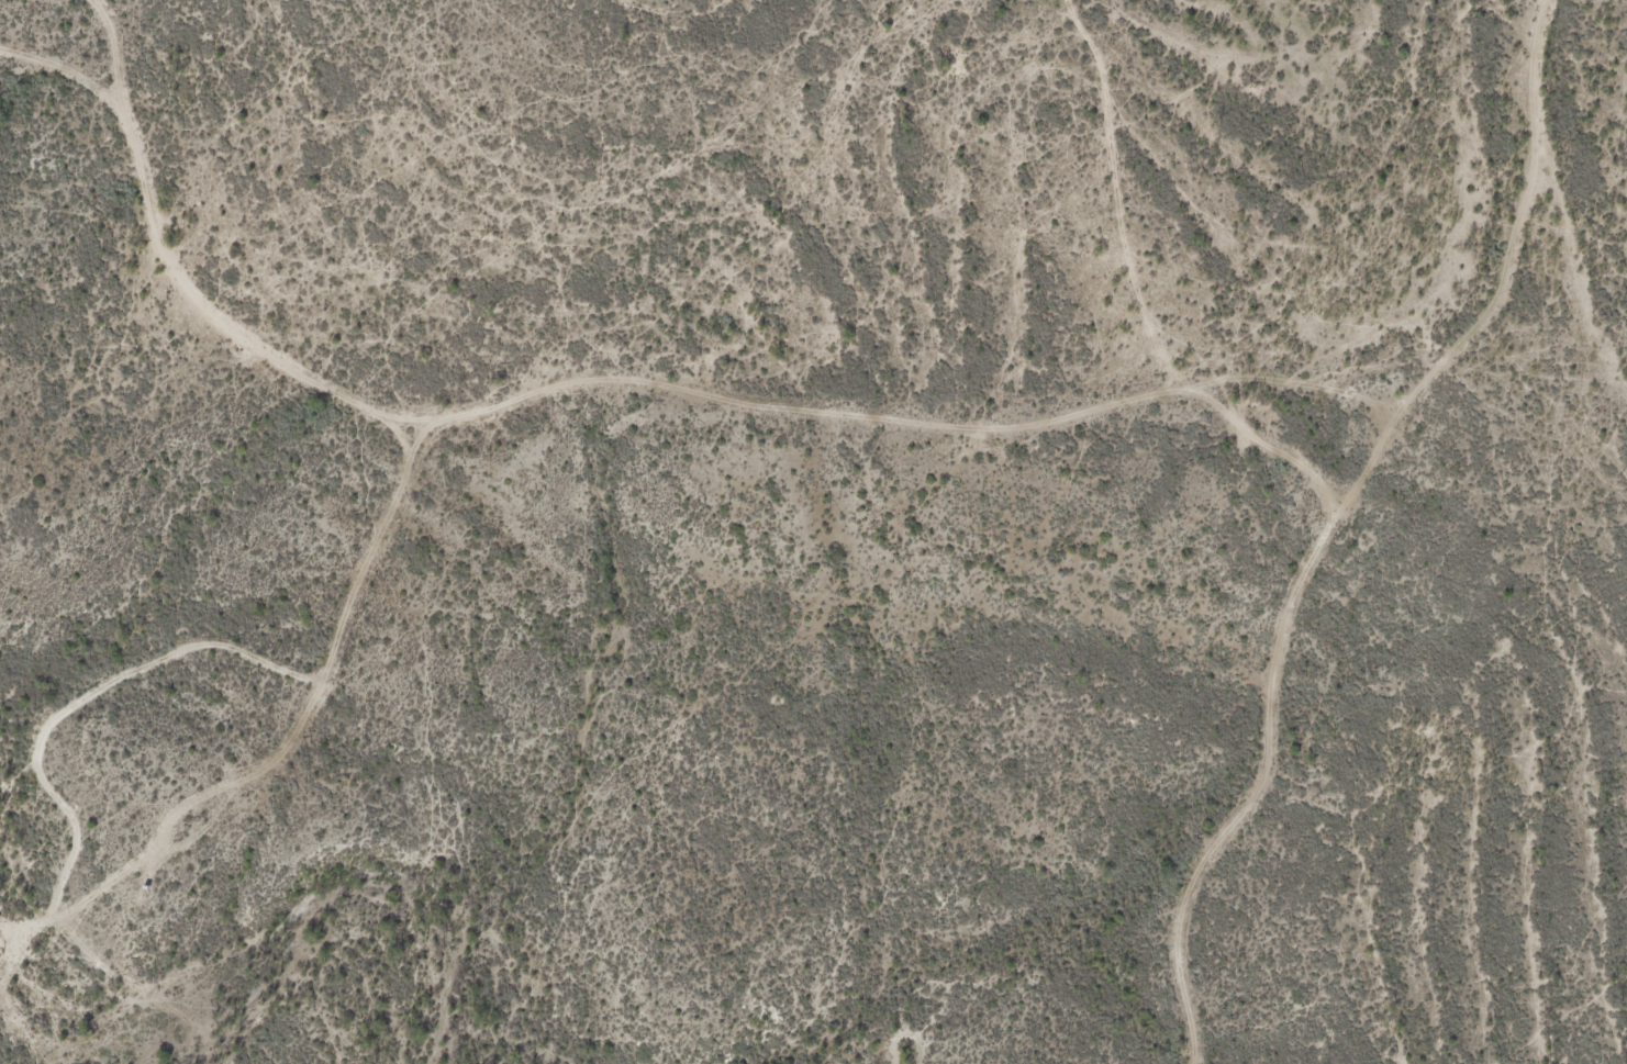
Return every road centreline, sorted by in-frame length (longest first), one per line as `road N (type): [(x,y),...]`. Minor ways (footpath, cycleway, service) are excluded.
road 1 (residential): [(0,55),(74,71),(118,101),(142,141),(159,229),(187,283),(247,341),(342,399),(425,419),(500,411),(564,382),(642,381),(922,426),(1036,424),(1200,382),(1280,378),(1406,400),(1464,340),(1514,243),(1555,0)]
road 2 (residential): [(1202,1063),(1189,904),(1210,845),(1270,791),(1288,731),(1290,645),(1311,568),(1363,488),(1406,400)]

